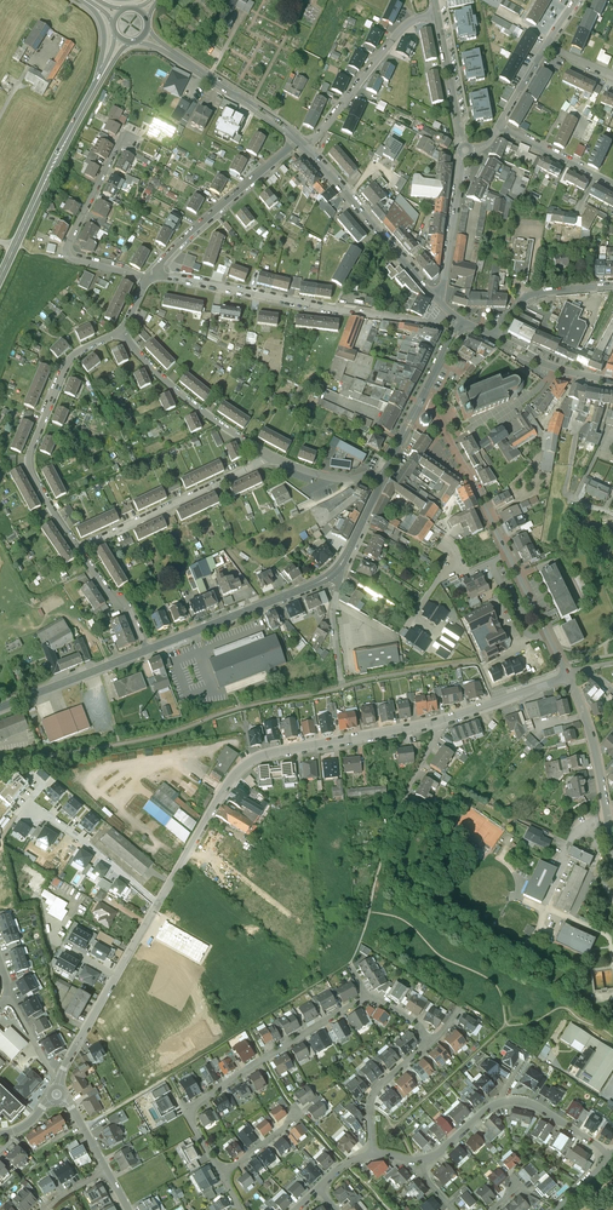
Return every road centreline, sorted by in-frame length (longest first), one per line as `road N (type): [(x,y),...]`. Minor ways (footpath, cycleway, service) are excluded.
road 1 (track): [(84,1129),(349,964),(406,800)]
road 2 (residential): [(158,906),(217,802),(252,759),(441,723)]
road 3 (residential): [(568,676),(426,391)]
road 4 (residential): [(150,277),(428,323),(449,312)]
road 5 (residential): [(222,1174),(195,1131),(192,1110),(366,998)]
road 6 (residential): [(119,334),(73,356),(31,448),(34,478),(78,549)]
road 7 (residential): [(422,1161),(512,1102),(544,1112),(611,1157)]
road 8 (residential): [(129,138),(67,257),(150,277)]
road 9 (secondary): [(96,85),(0,278)]
road 10 (residential): [(57,1095),(72,1053),(158,906)]
road 11 (residential): [(78,549),(269,459)]
road 12 (residential): [(339,573),(146,651)]
road 13 (residential): [(297,140),(150,277)]
road 14 (tertiary): [(307,148),(438,300)]
road 15 (residential): [(269,459),(165,381),(119,334)]
road 16 (residential): [(438,14),(405,26),(307,148)]
road 17 (residential): [(568,676),(590,729),(612,832)]
road 18 (residential): [(158,906),(88,843),(33,810)]
road 19 (residential): [(146,651),(0,709)]
road 20 (tertiary): [(169,52),(297,140)]
road 21 (residential): [(466,151),(438,300)]
road 22 (residential): [(466,151),(438,14)]
road 23 (residential): [(612,286),(531,296),(494,338)]
road 24 (residential): [(441,723),(568,676)]
road 25 (residential): [(428,1042),(377,1089),(373,1154)]
road 26 (residential): [(500,126),(612,186)]
road 27 (tertiary): [(494,338),(553,369),(612,381)]
road 28 (residential): [(78,549),(128,610),(146,651)]

